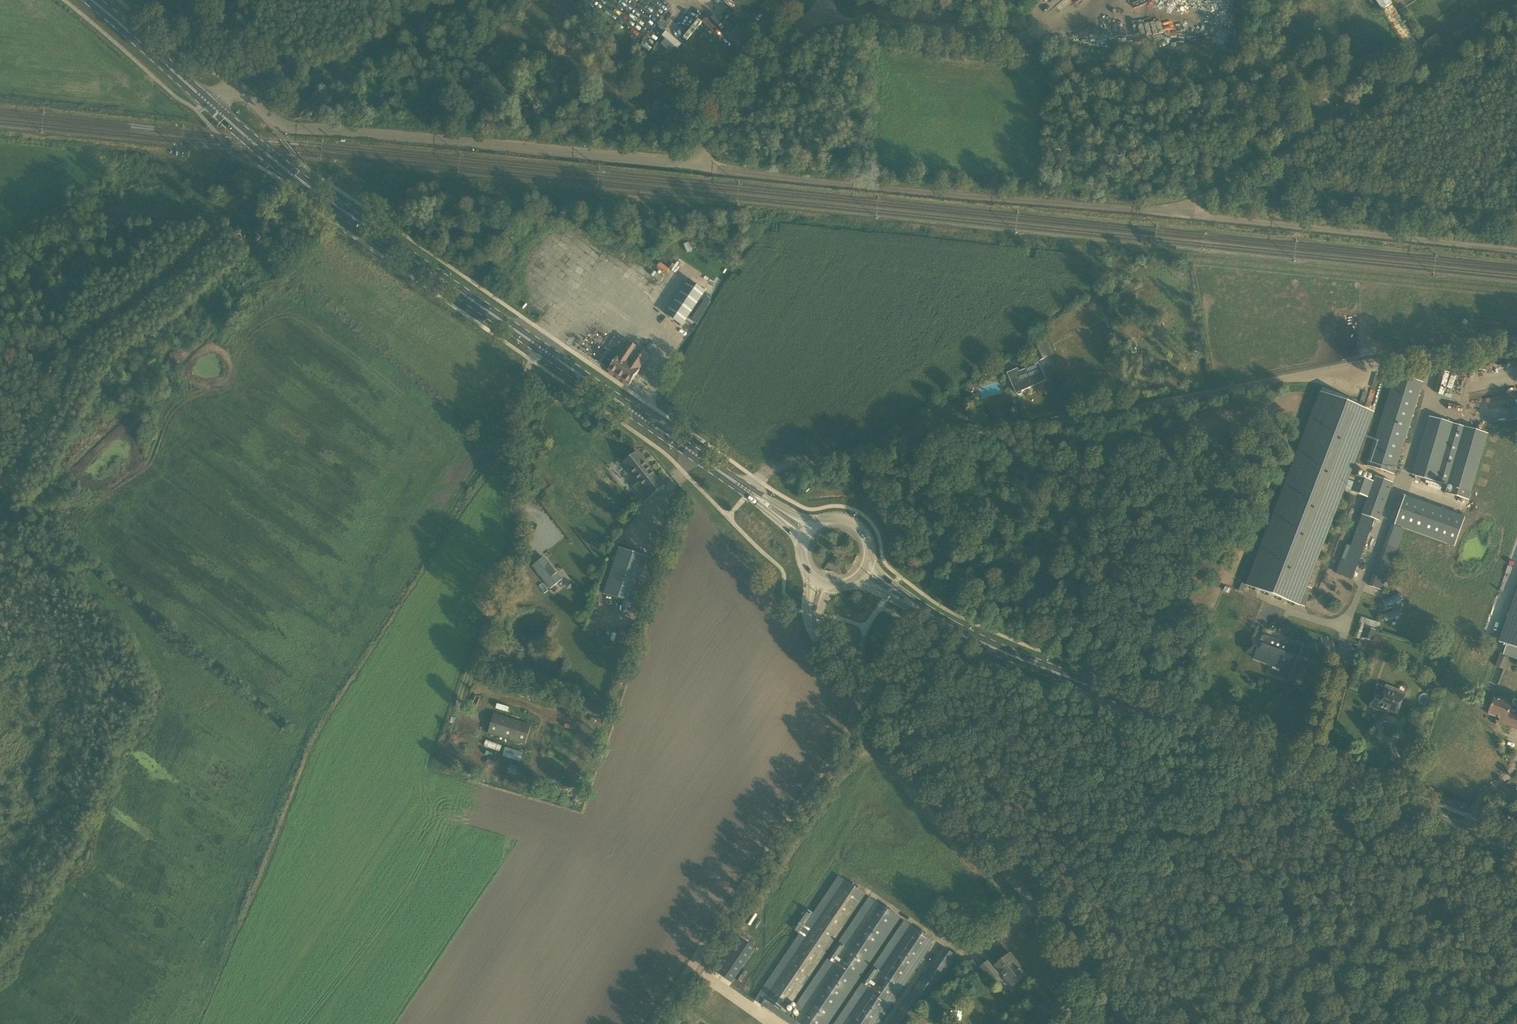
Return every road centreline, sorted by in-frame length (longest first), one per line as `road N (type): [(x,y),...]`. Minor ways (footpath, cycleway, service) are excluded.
road 1 (unclassified): [(749,491),(786,467),(1516,343)]
road 2 (primary): [(749,491),(331,203),(211,105)]
road 3 (primary): [(1516,854),(1013,655),(920,607)]
road 4 (unclassified): [(690,163),(281,125),(236,89),(211,105)]
road 5 (tertiary): [(1131,1023),(822,639)]
road 6 (track): [(1174,213),(690,163)]
road 7 (track): [(539,347),(507,426),(514,525),(436,762)]
road 8 (track): [(1174,213),(1516,0)]
road 9 (track): [(650,1023),(866,700)]
road 10 (track): [(1516,250),(1174,213)]
road 11 (unclassified): [(690,163),(825,0)]
road 12 (primary): [(211,105),(92,0)]

